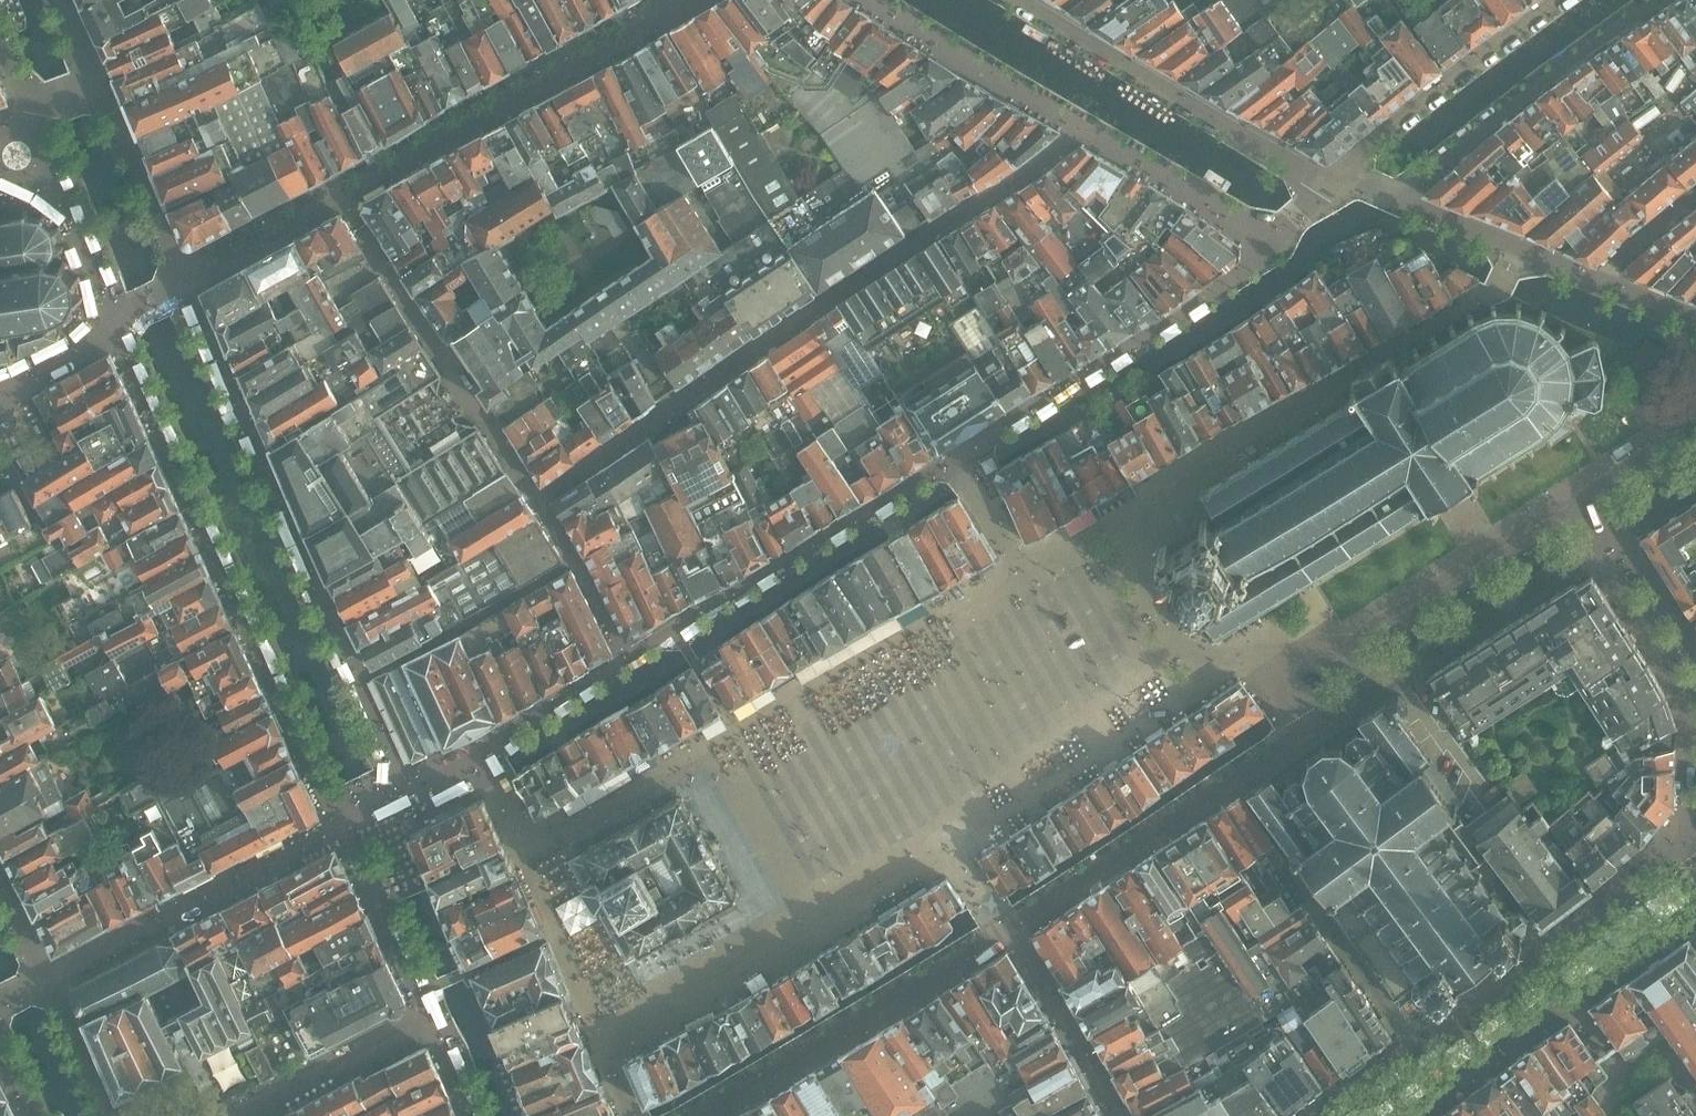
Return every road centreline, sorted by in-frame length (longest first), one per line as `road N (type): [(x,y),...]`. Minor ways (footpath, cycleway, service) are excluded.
road 1 (residential): [(1394,199),(1662,0)]
road 2 (residential): [(1560,0),(1352,157),(1327,187)]
road 3 (residential): [(0,40),(32,114),(98,88),(61,0)]

